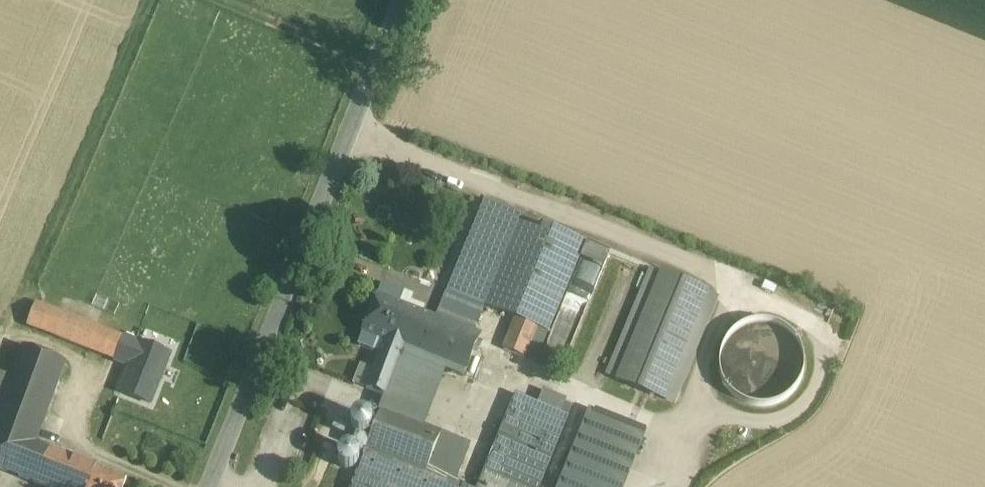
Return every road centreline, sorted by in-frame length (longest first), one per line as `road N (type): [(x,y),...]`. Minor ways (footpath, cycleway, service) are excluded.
road 1 (unclassified): [(209,486),(400,0)]

